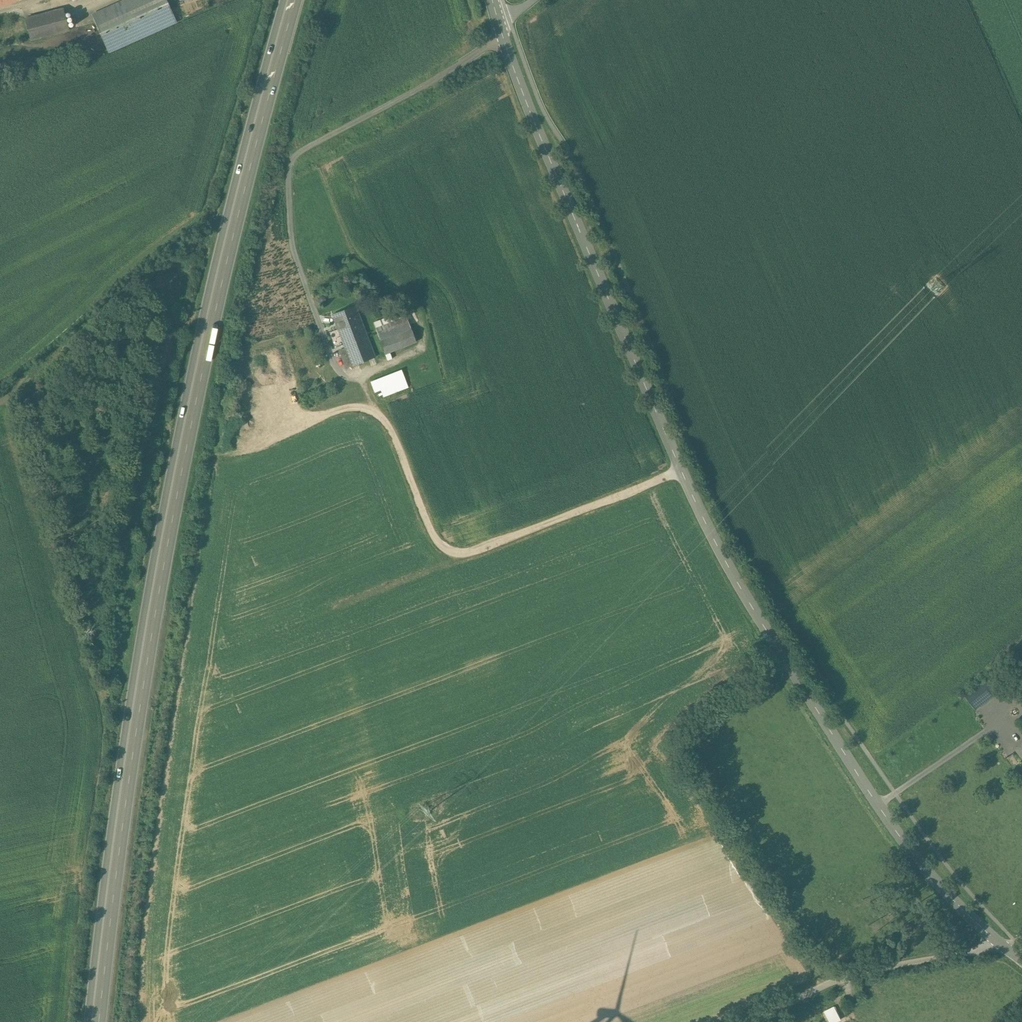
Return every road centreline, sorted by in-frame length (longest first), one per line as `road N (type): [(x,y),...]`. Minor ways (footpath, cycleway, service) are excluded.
road 1 (tertiary): [(500,23),(538,130),(730,569),(878,805),(934,882),(1003,945)]
road 2 (trunk): [(292,0),(183,441),(128,753),(96,1021)]
road 3 (track): [(360,375),(431,532),(451,551),(479,549),(682,471)]
road 4 (unclassified): [(1003,945),(831,982),(742,1021)]
road 5 (track): [(374,410),(346,407),(285,426),(264,360)]

